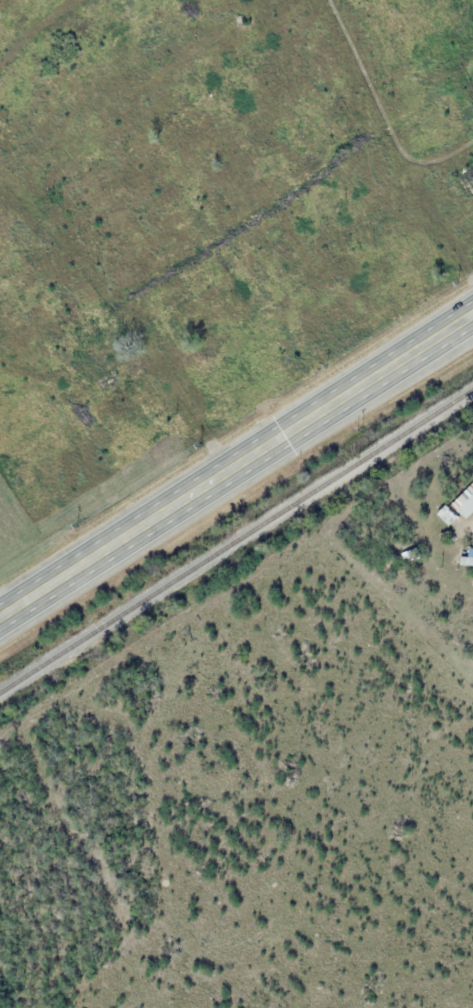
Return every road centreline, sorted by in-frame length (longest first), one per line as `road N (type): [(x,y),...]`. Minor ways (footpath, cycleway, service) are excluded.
road 1 (primary): [(472,319),(0,621)]

